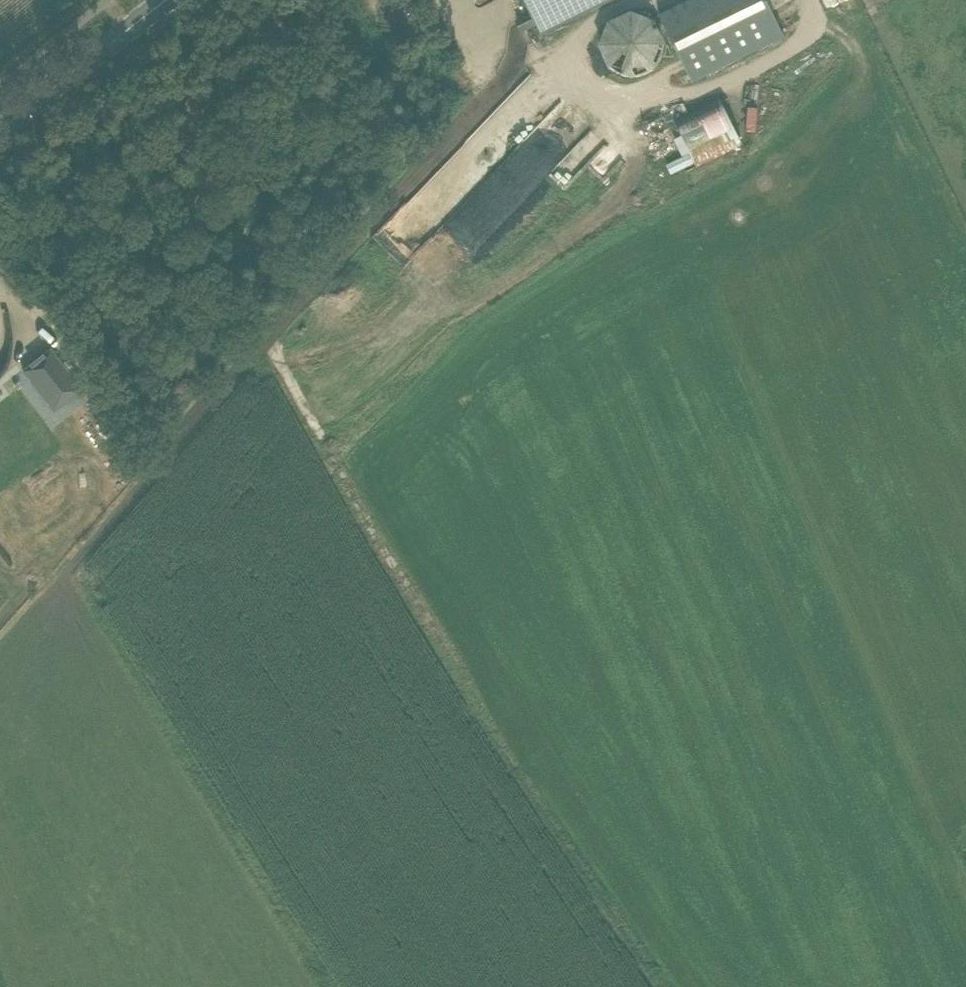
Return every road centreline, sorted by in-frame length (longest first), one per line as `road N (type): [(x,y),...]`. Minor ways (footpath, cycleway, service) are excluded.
road 1 (tertiary): [(0,133),(167,0)]

